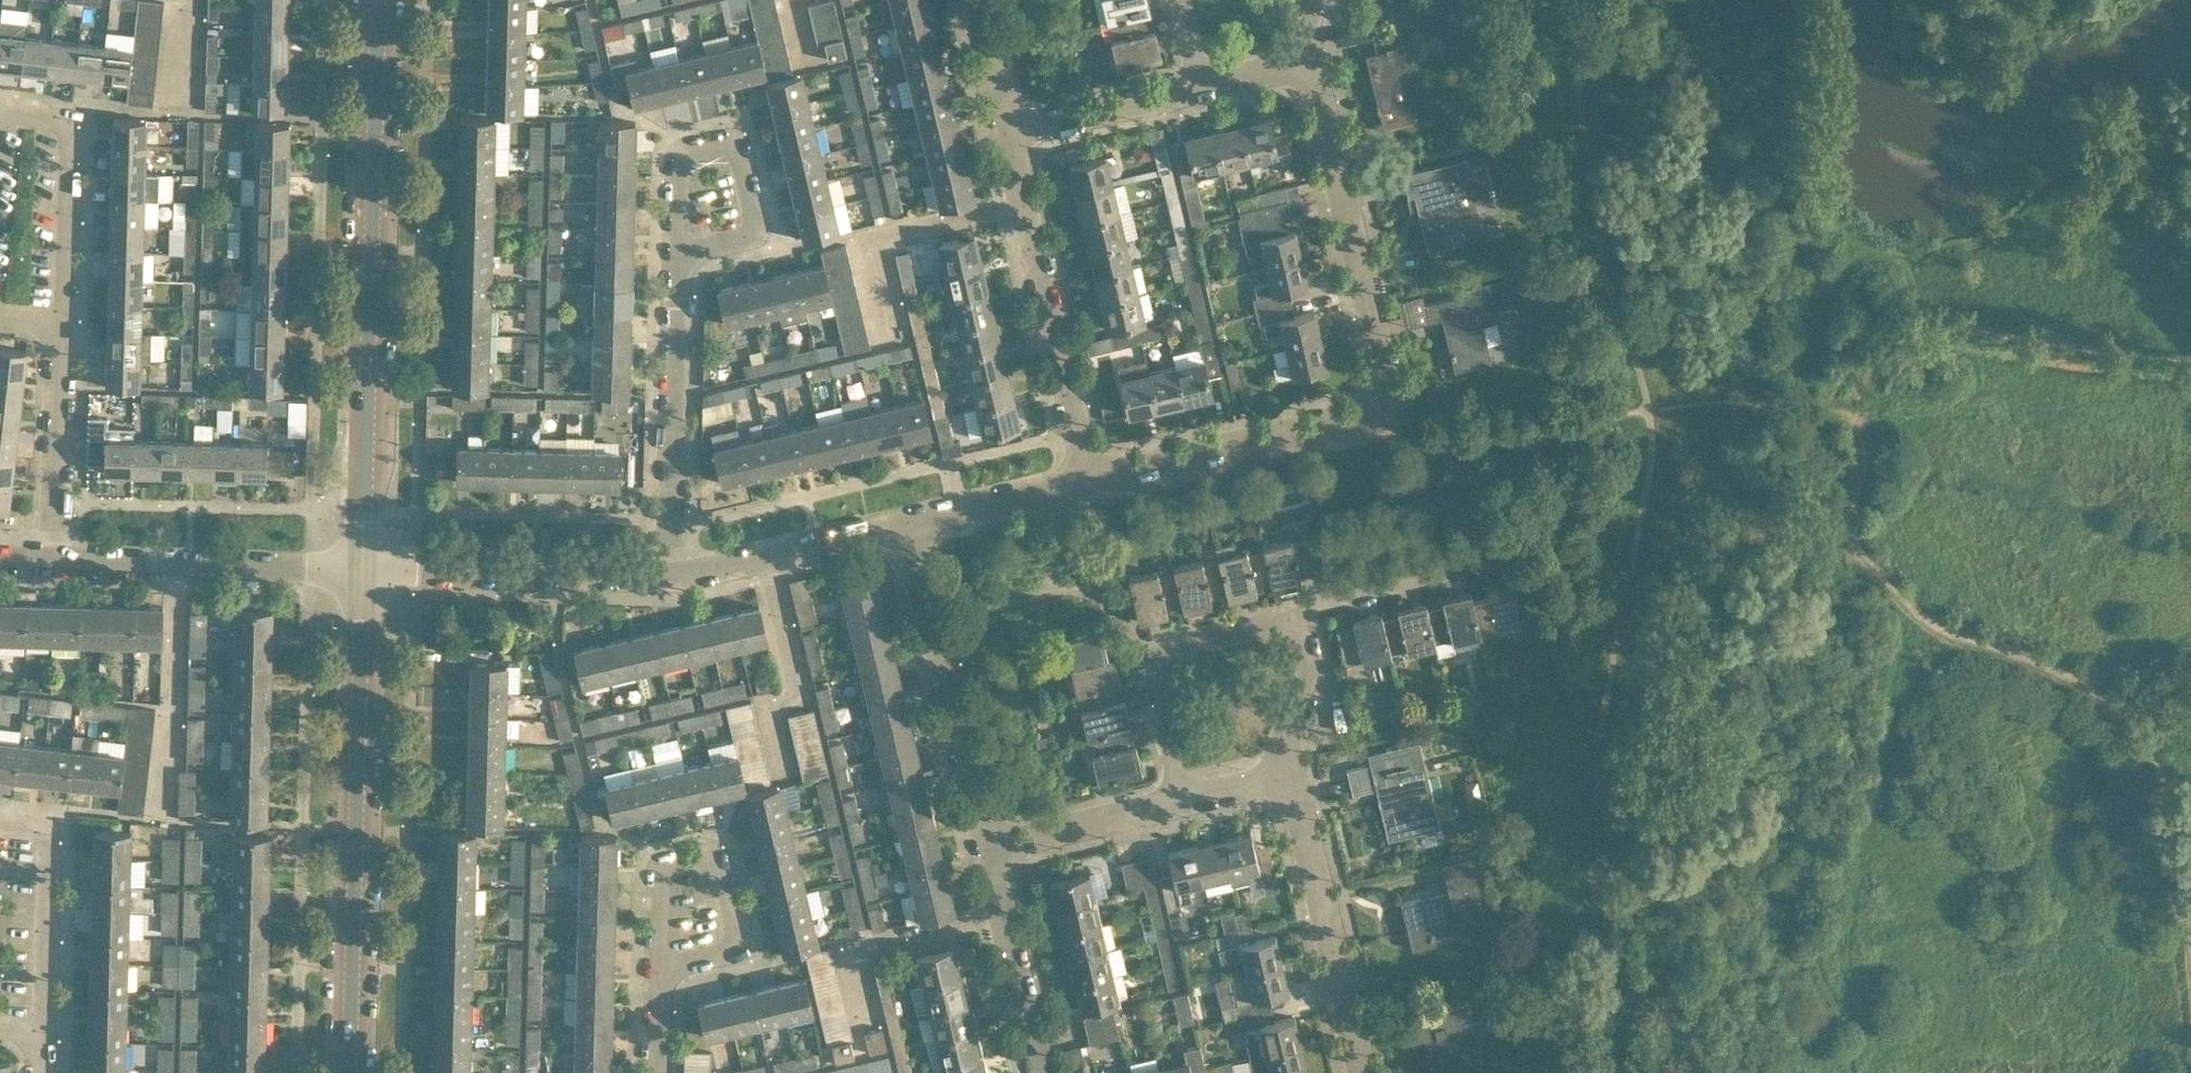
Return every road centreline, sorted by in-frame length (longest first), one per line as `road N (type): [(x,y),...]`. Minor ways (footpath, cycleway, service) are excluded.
road 1 (residential): [(1093,479),(1367,410),(1398,385),(1309,66)]
road 2 (tertiary): [(365,577),(381,0)]
road 3 (tertiary): [(351,1072),(365,577)]
road 4 (residential): [(1093,479),(1019,140)]
road 5 (residential): [(987,846),(909,521)]
road 6 (residential): [(673,577),(679,254)]
road 7 (residential): [(365,577),(45,561)]
road 8 (residential): [(1364,1072),(1302,787),(1284,772)]
road 9 (residential): [(365,577),(673,577)]
road 10 (residential): [(1183,799),(1160,668),(1174,646),(1312,610)]
road 11 (residential): [(661,973),(736,943),(743,895),(718,831),(672,841),(660,875)]
road 12 (residential): [(673,577),(909,521)]
road 13 (residential): [(45,561),(69,325)]
road 14 (residential): [(679,254),(741,237),(754,213),(741,150),(728,140),(684,146),(675,161)]
road 15 (residential): [(1045,1072),(987,846)]
road 16 (residential): [(63,814),(47,1027)]
road 17 (residential): [(1312,610),(1518,559)]
road 18 (residential): [(1183,799),(987,846)]
road 19 (residential): [(909,521),(1093,479)]
road 20 (residential): [(75,142),(69,325)]
road 21 (residential): [(1193,92),(1019,140)]
road 22 (residential): [(1312,610),(1317,670),(1284,772)]
road 23 (residential): [(1019,140),(986,0)]

